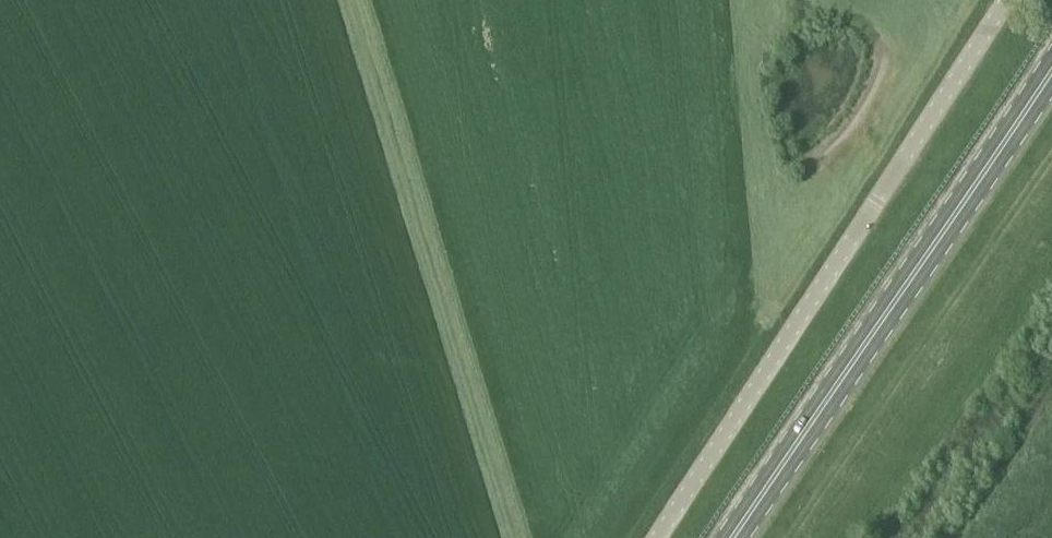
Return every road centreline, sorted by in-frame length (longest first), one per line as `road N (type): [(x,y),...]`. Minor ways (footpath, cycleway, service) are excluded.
road 1 (unclassified): [(1005,0),(661,537)]
road 2 (primary): [(745,537),(1051,79)]

